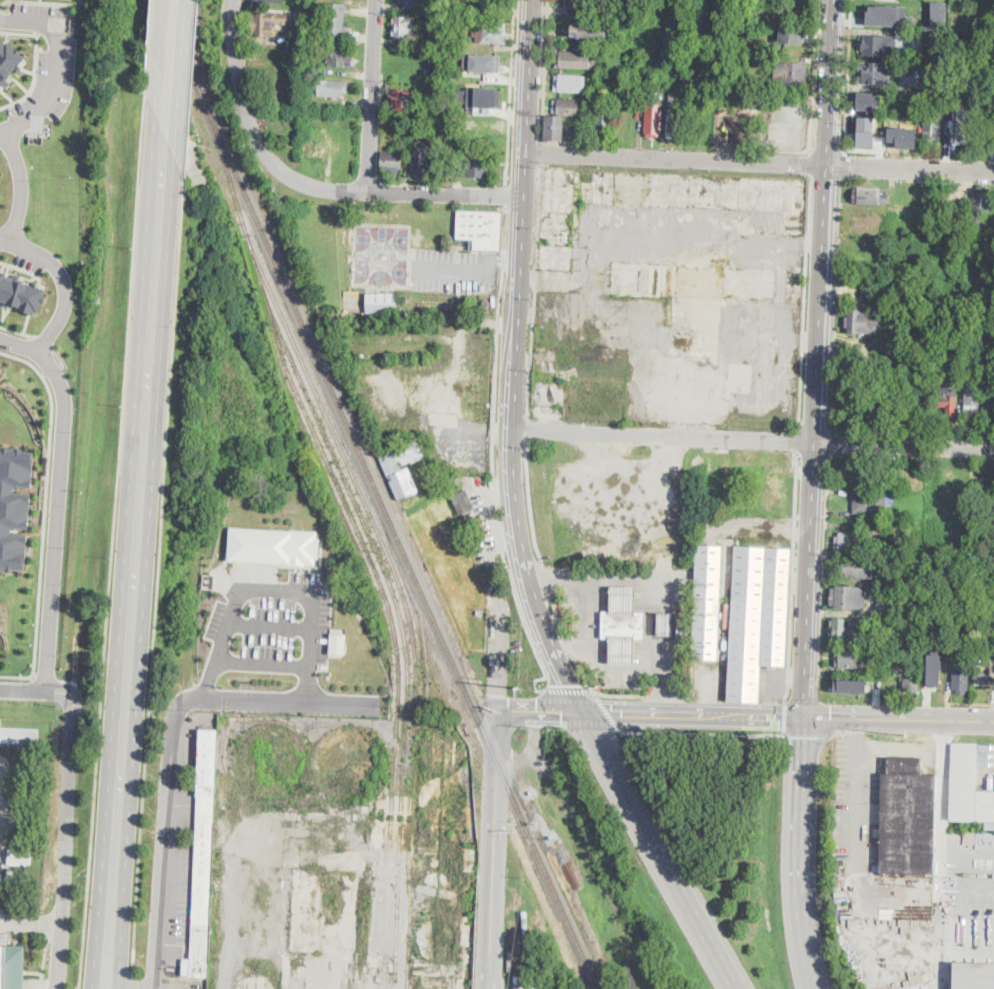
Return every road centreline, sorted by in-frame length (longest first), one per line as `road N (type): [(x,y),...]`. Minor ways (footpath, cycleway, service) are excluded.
road 1 (secondary): [(127,699),(165,134)]
road 2 (tertiary): [(993,721),(583,713)]
road 3 (residential): [(0,338),(39,351),(57,375),(64,405),(45,689)]
road 4 (secondary): [(532,0),(514,382)]
road 5 (residential): [(56,988),(69,695),(0,688)]
road 6 (secondary): [(514,382),(511,479),(526,577),(583,713)]
road 7 (primary): [(583,713),(737,988)]
road 8 (residential): [(512,429),(816,444)]
road 9 (residential): [(525,152),(828,164)]
road 10 (residential): [(256,132),(281,169),(311,185),(523,196)]
road 11 (residential): [(514,711),(499,728),(489,988)]
road 12 (secondary): [(816,444),(828,164)]
road 13 (secondary): [(808,718),(816,444)]
road 14 (primary): [(817,988),(803,890),(808,718)]
road 15 (secondary): [(110,935),(127,699)]
road 16 (residential): [(375,0),(368,190)]
road 17 (residential): [(0,17),(47,28),(57,71),(35,111),(0,132)]
road 18 (residential): [(816,444),(993,451)]
road 19 (residential): [(993,171),(828,164)]
road 20 (secondary): [(828,164),(835,0)]
road 21 (residential): [(0,243),(50,261),(63,283),(58,324),(39,351)]
road 22 (residential): [(236,0),(237,62),(256,132)]
road 23 (secondary): [(165,134),(175,0)]
road 24 (residential): [(10,246),(21,173),(7,129)]

